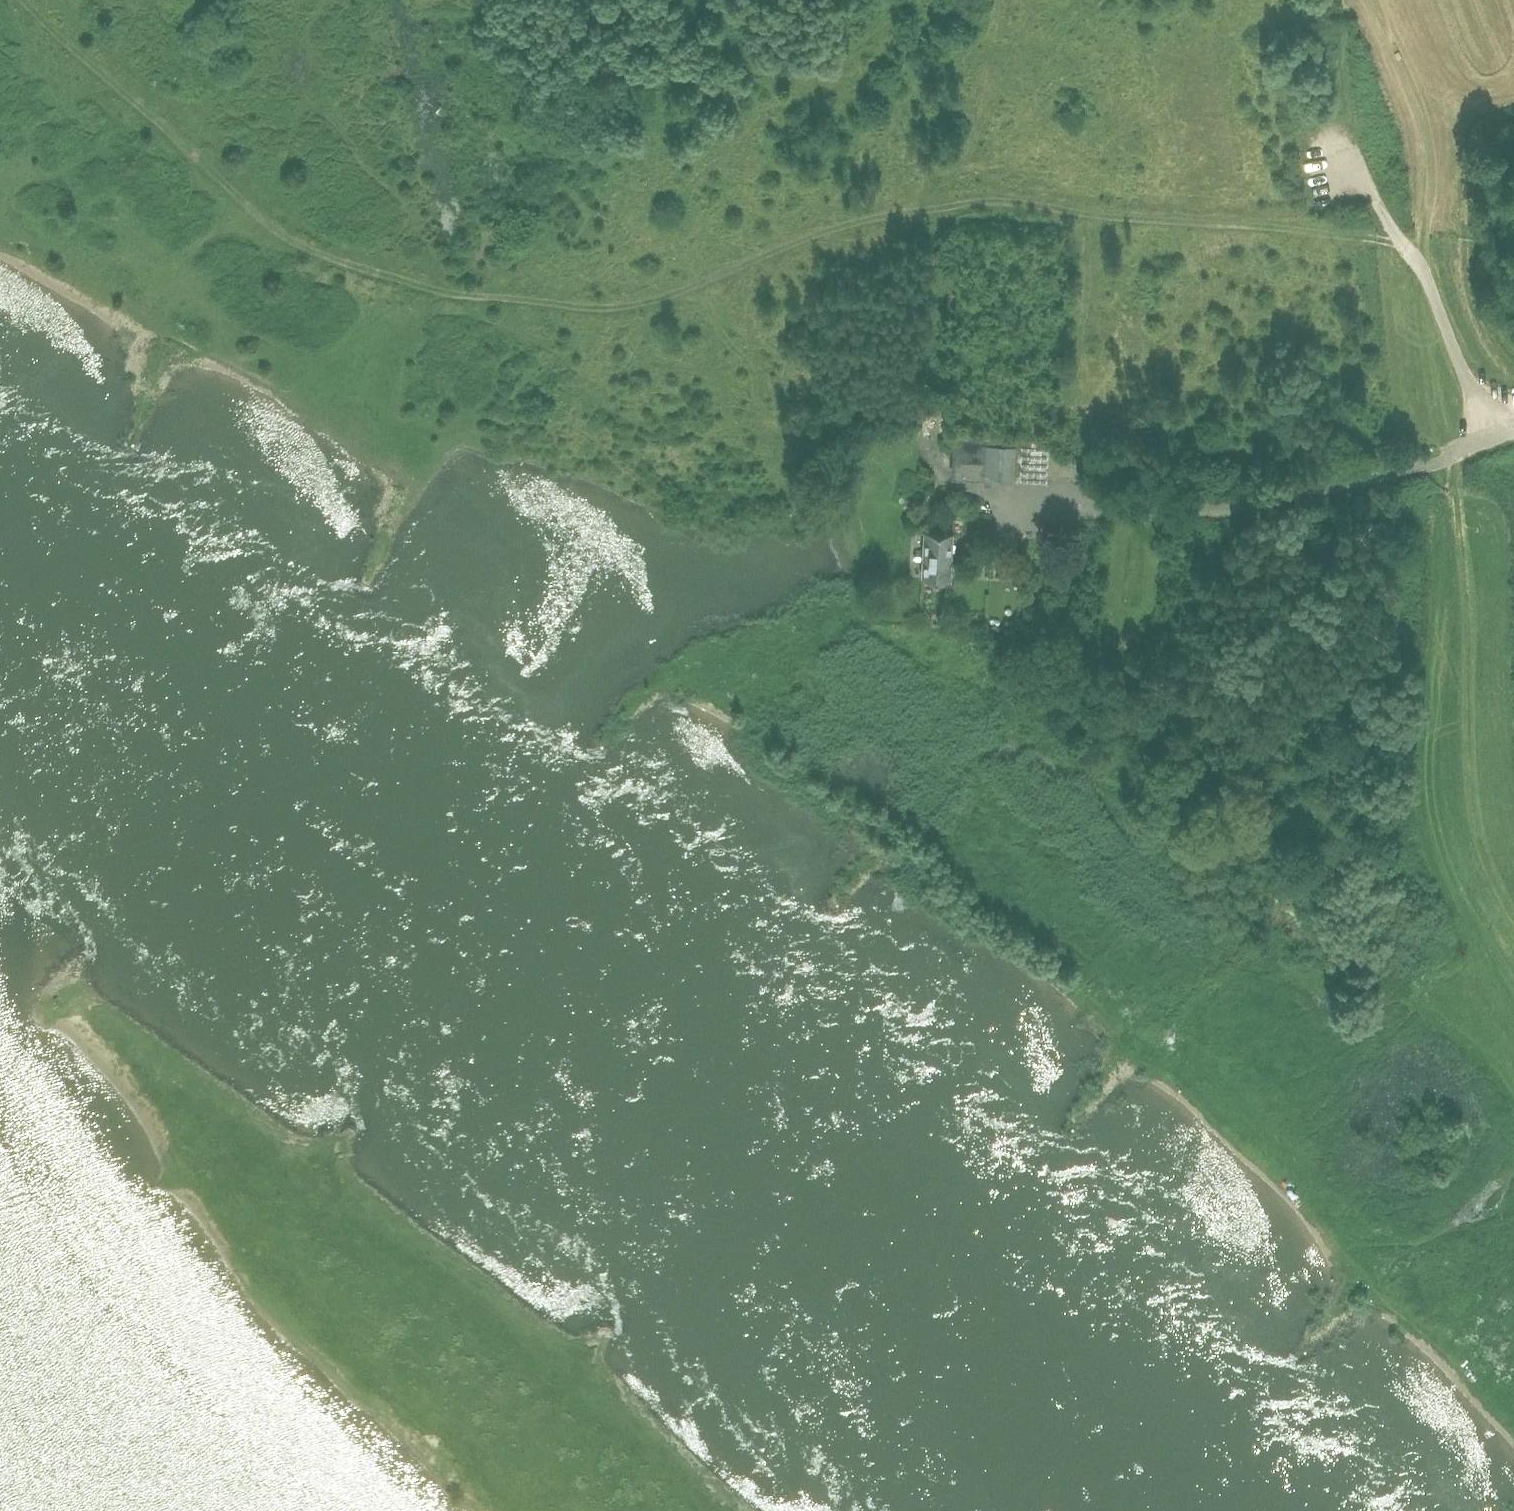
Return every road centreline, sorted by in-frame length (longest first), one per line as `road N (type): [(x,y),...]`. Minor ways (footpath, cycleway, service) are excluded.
road 1 (track): [(1466,912),(1425,814),(1434,647),(1422,519),(1455,453),(1471,812),(1513,908)]
road 2 (unclassified): [(1082,511),(1371,482),(1490,438)]
road 3 (unclassified): [(1490,438),(1421,266),(1367,192),(1352,151)]

